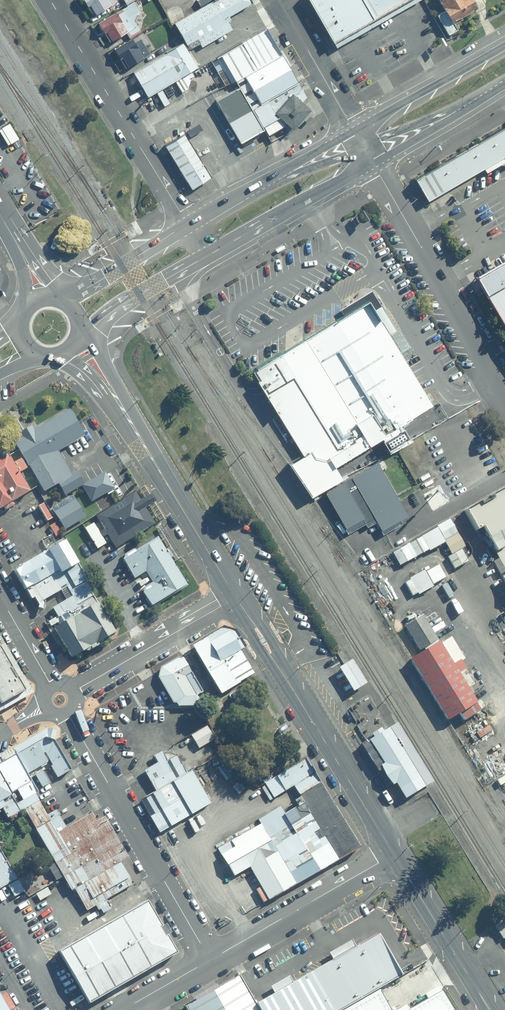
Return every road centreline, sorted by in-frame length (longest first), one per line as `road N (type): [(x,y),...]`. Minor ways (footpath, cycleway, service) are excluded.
road 1 (primary): [(236,598),(393,855)]
road 2 (residential): [(210,960),(67,712)]
road 3 (residential): [(372,162),(504,398)]
road 4 (residential): [(55,0),(194,225)]
road 5 (unclassified): [(393,855),(210,960)]
road 6 (primary): [(84,331),(178,502)]
road 7 (residential): [(236,598),(73,692)]
road 8 (primary): [(178,502),(93,381),(64,357)]
road 9 (primary): [(194,225),(354,132)]
road 10 (primary): [(372,162),(213,253)]
road 11 (primary): [(393,855),(487,1009)]
road 12 (primary): [(354,132),(504,45)]
road 13 (primary): [(504,85),(372,162)]
road 14 (residential): [(279,0),(354,132)]
road 15 (primary): [(213,253),(84,331)]
road 16 (primary): [(67,297),(194,225)]

